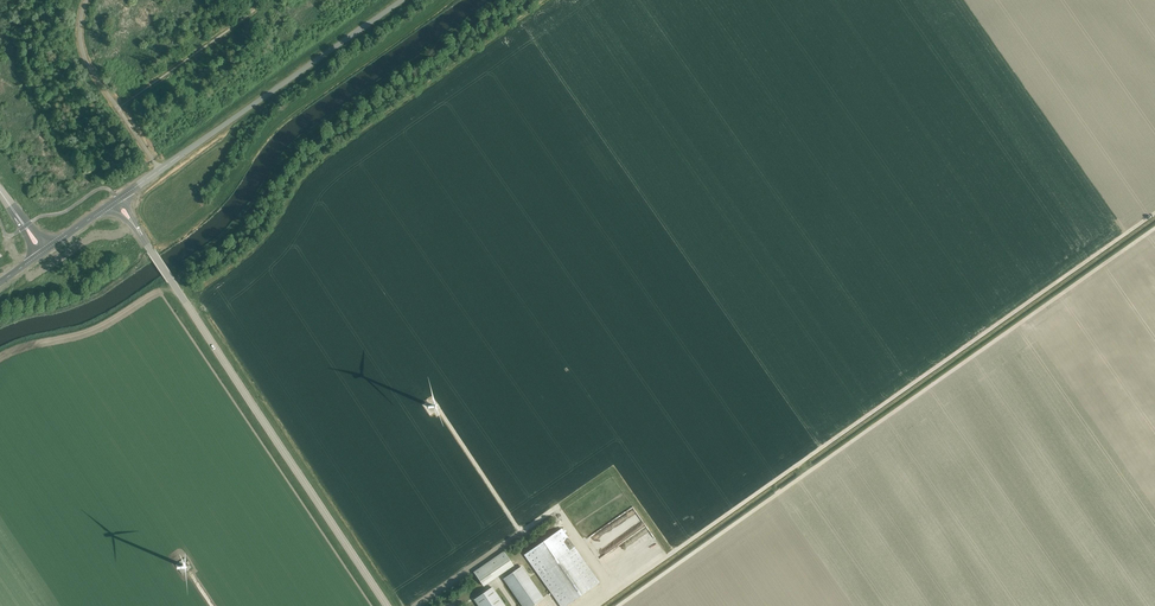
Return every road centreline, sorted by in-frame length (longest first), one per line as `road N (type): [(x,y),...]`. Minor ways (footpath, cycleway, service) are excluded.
road 1 (tertiary): [(391,605),(134,224)]
road 2 (unclassified): [(160,170),(402,0)]
road 3 (unclassified): [(160,170),(86,62),(80,23),(88,0)]

